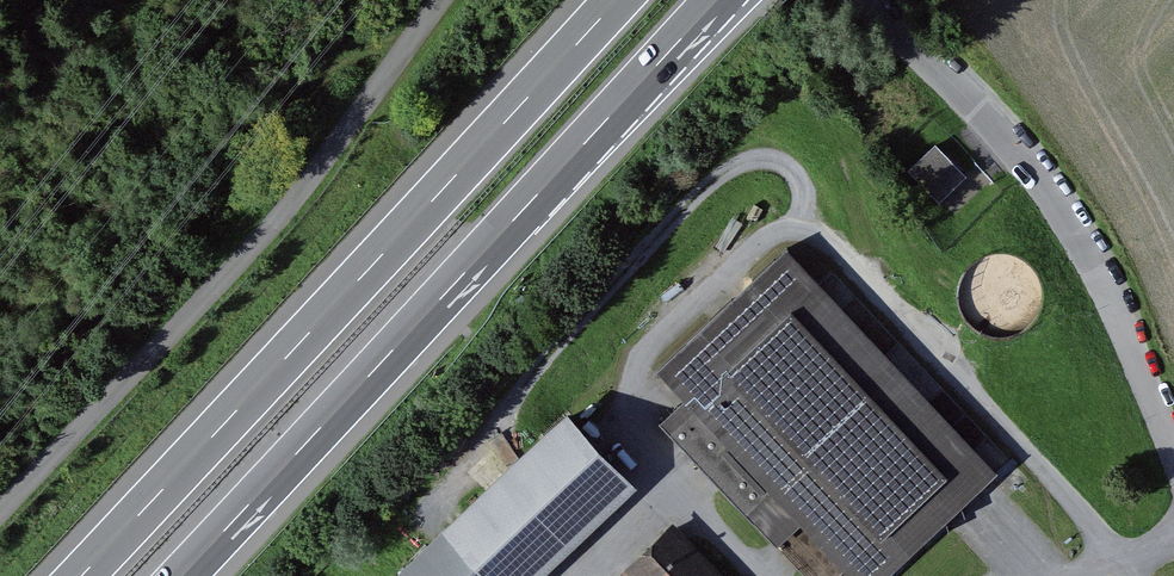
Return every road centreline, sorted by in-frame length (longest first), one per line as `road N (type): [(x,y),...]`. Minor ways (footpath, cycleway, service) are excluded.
road 1 (motorway): [(622,0),(84,575)]
road 2 (motorway): [(185,575),(722,0)]
road 3 (unclassified): [(884,10),(1040,171),(1092,253),(1173,429)]
road 4 (track): [(323,0),(0,352)]

